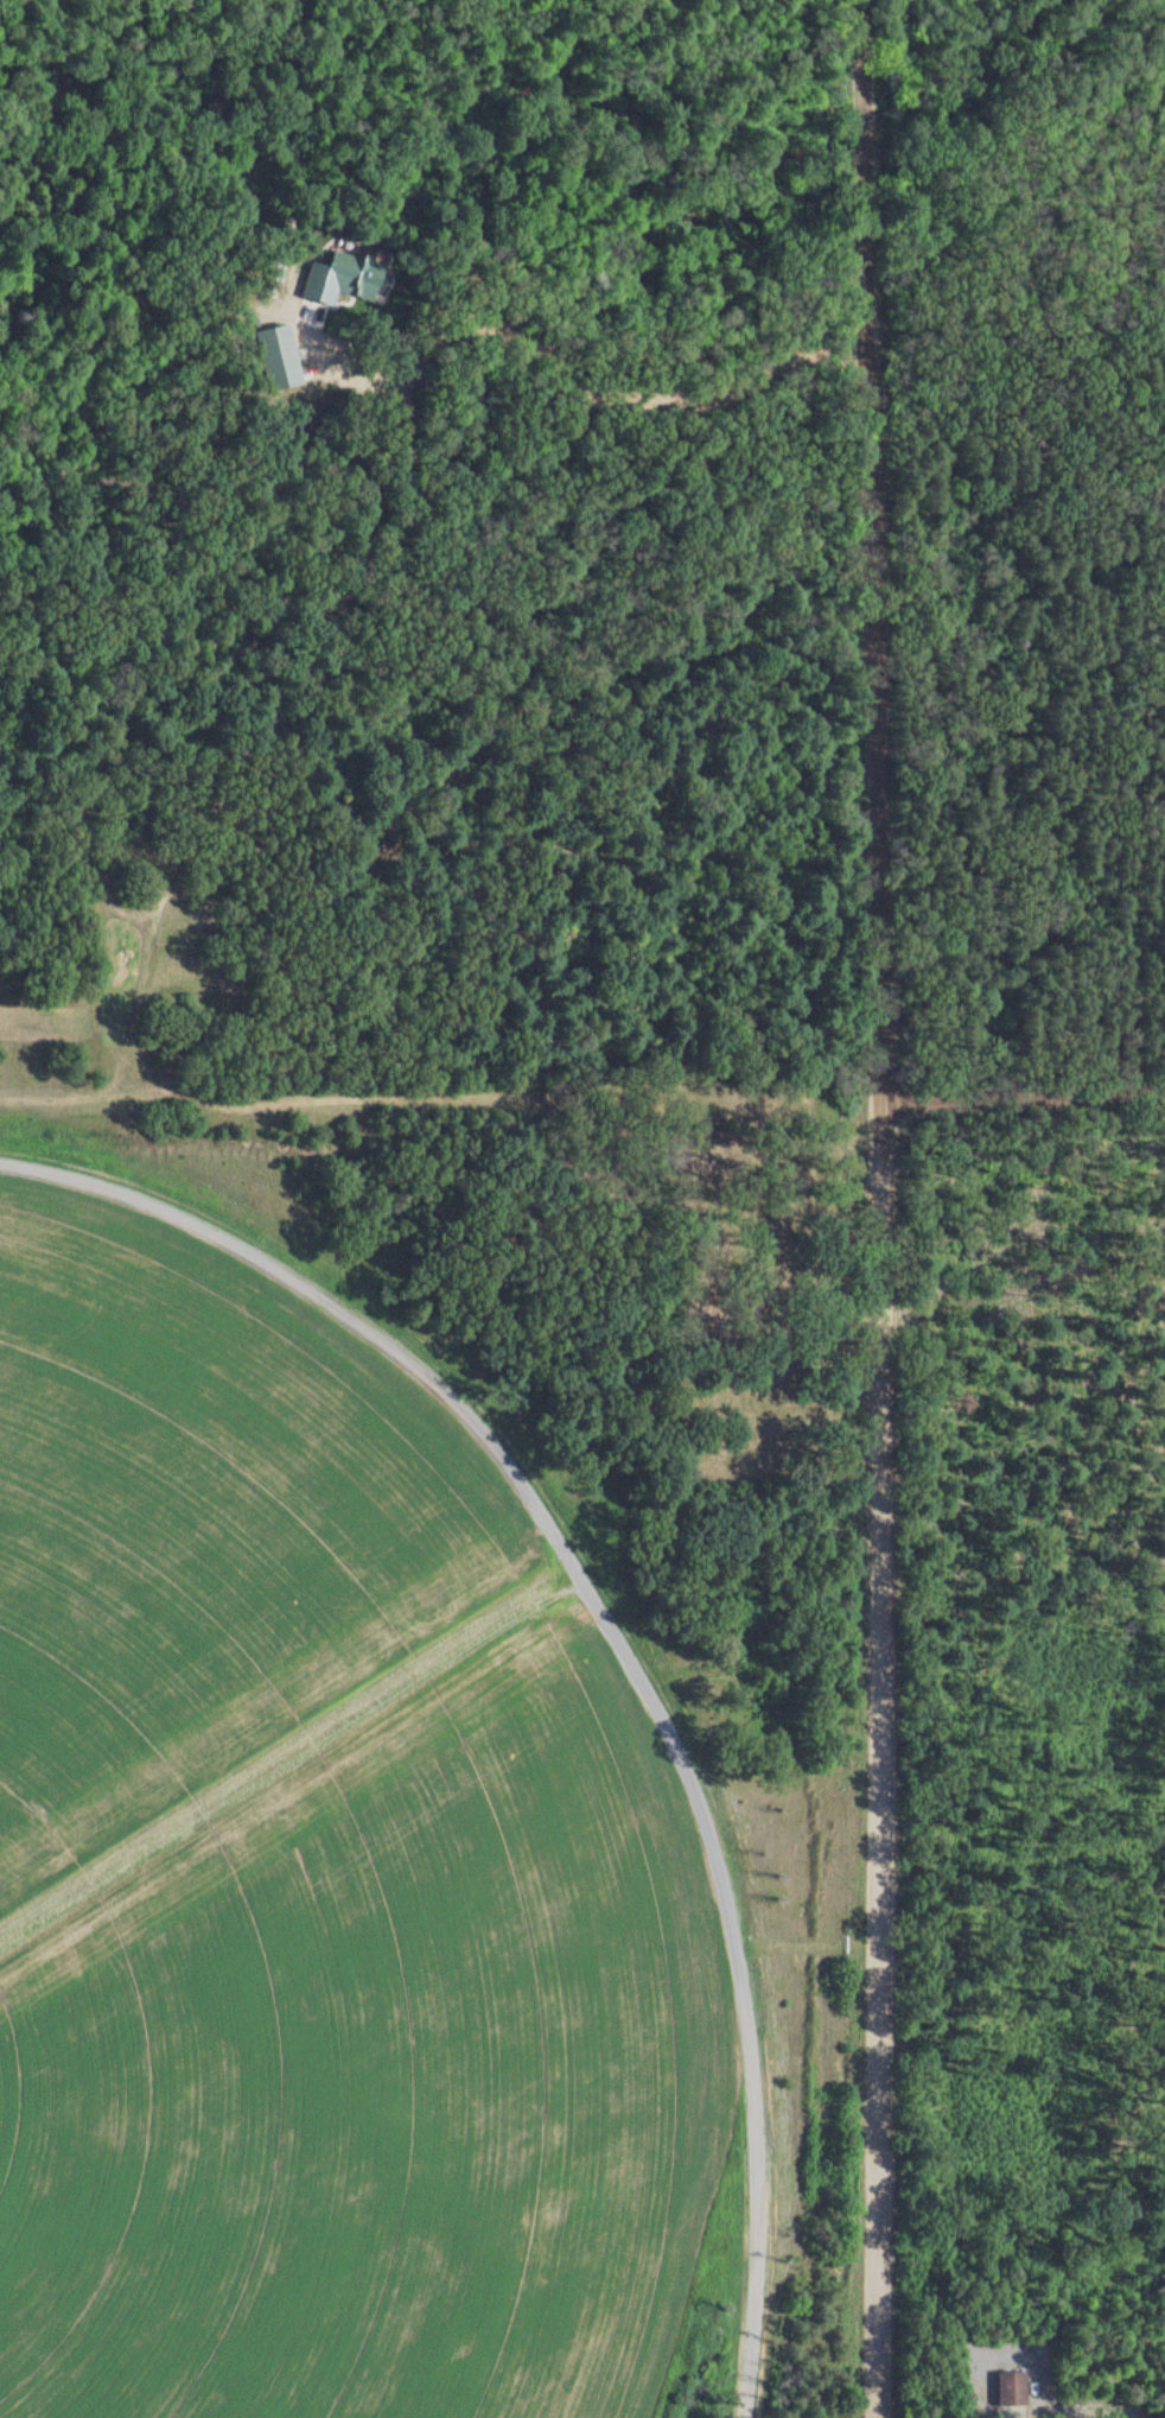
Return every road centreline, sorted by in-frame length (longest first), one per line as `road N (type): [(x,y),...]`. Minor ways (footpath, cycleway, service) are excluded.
road 1 (residential): [(880,2417),(878,1100),(860,119)]
road 2 (residential): [(1164,1089),(878,1100),(0,1106)]

